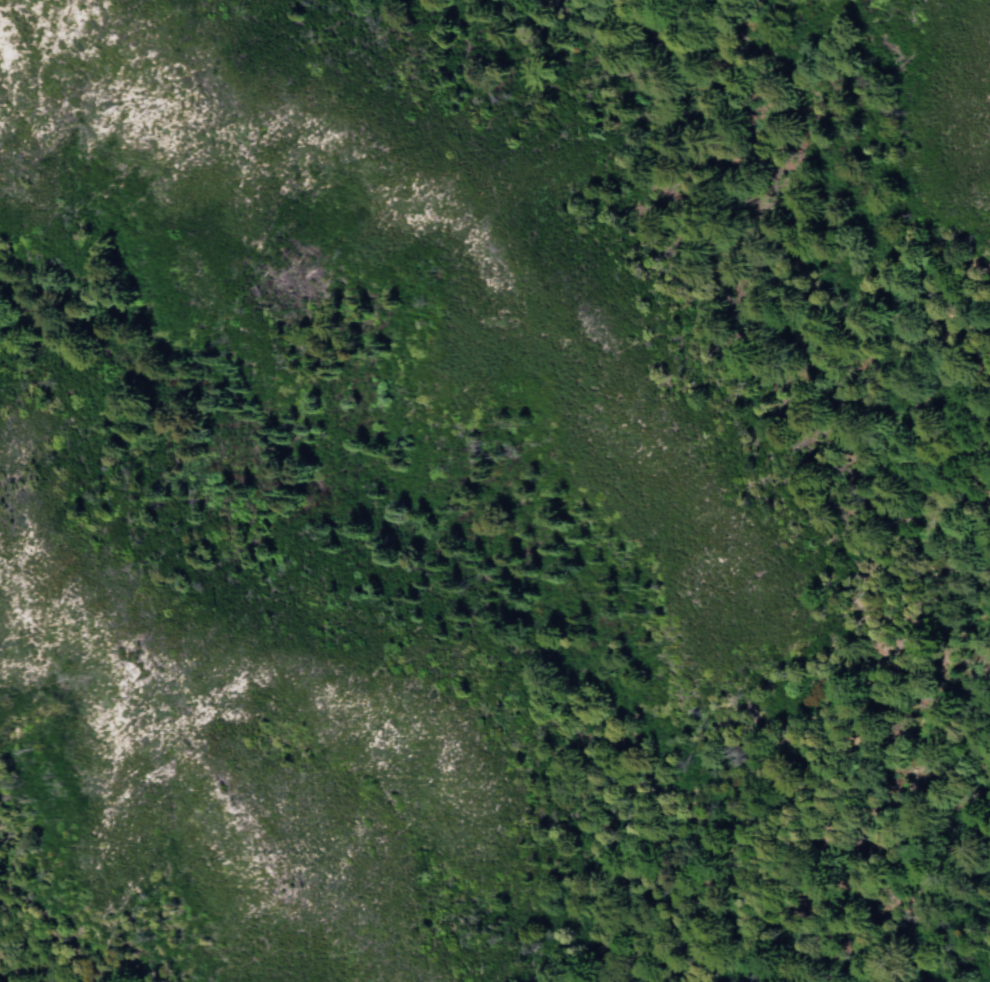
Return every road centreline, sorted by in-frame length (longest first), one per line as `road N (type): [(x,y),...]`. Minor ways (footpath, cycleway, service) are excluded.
road 1 (track): [(908,0),(890,142),(959,337),(952,461)]

